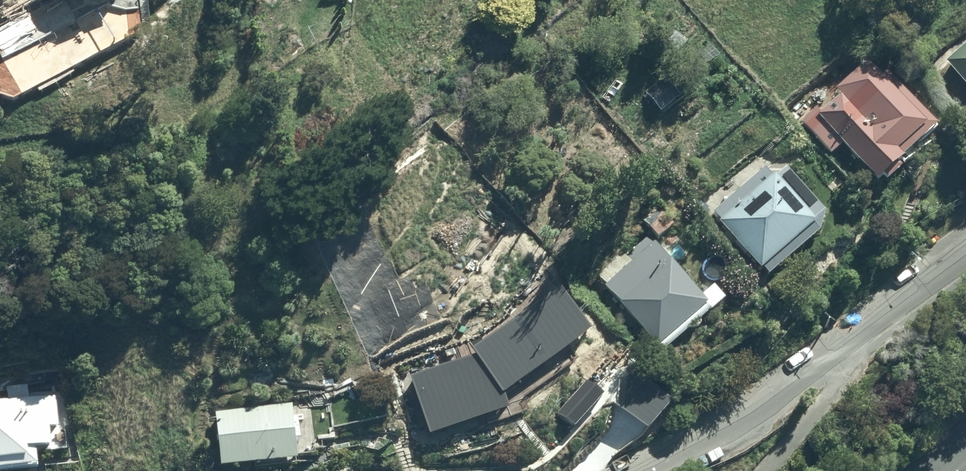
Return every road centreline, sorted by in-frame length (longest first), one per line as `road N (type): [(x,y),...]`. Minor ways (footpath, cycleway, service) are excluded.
road 1 (residential): [(965,254),(787,383),(637,470)]

